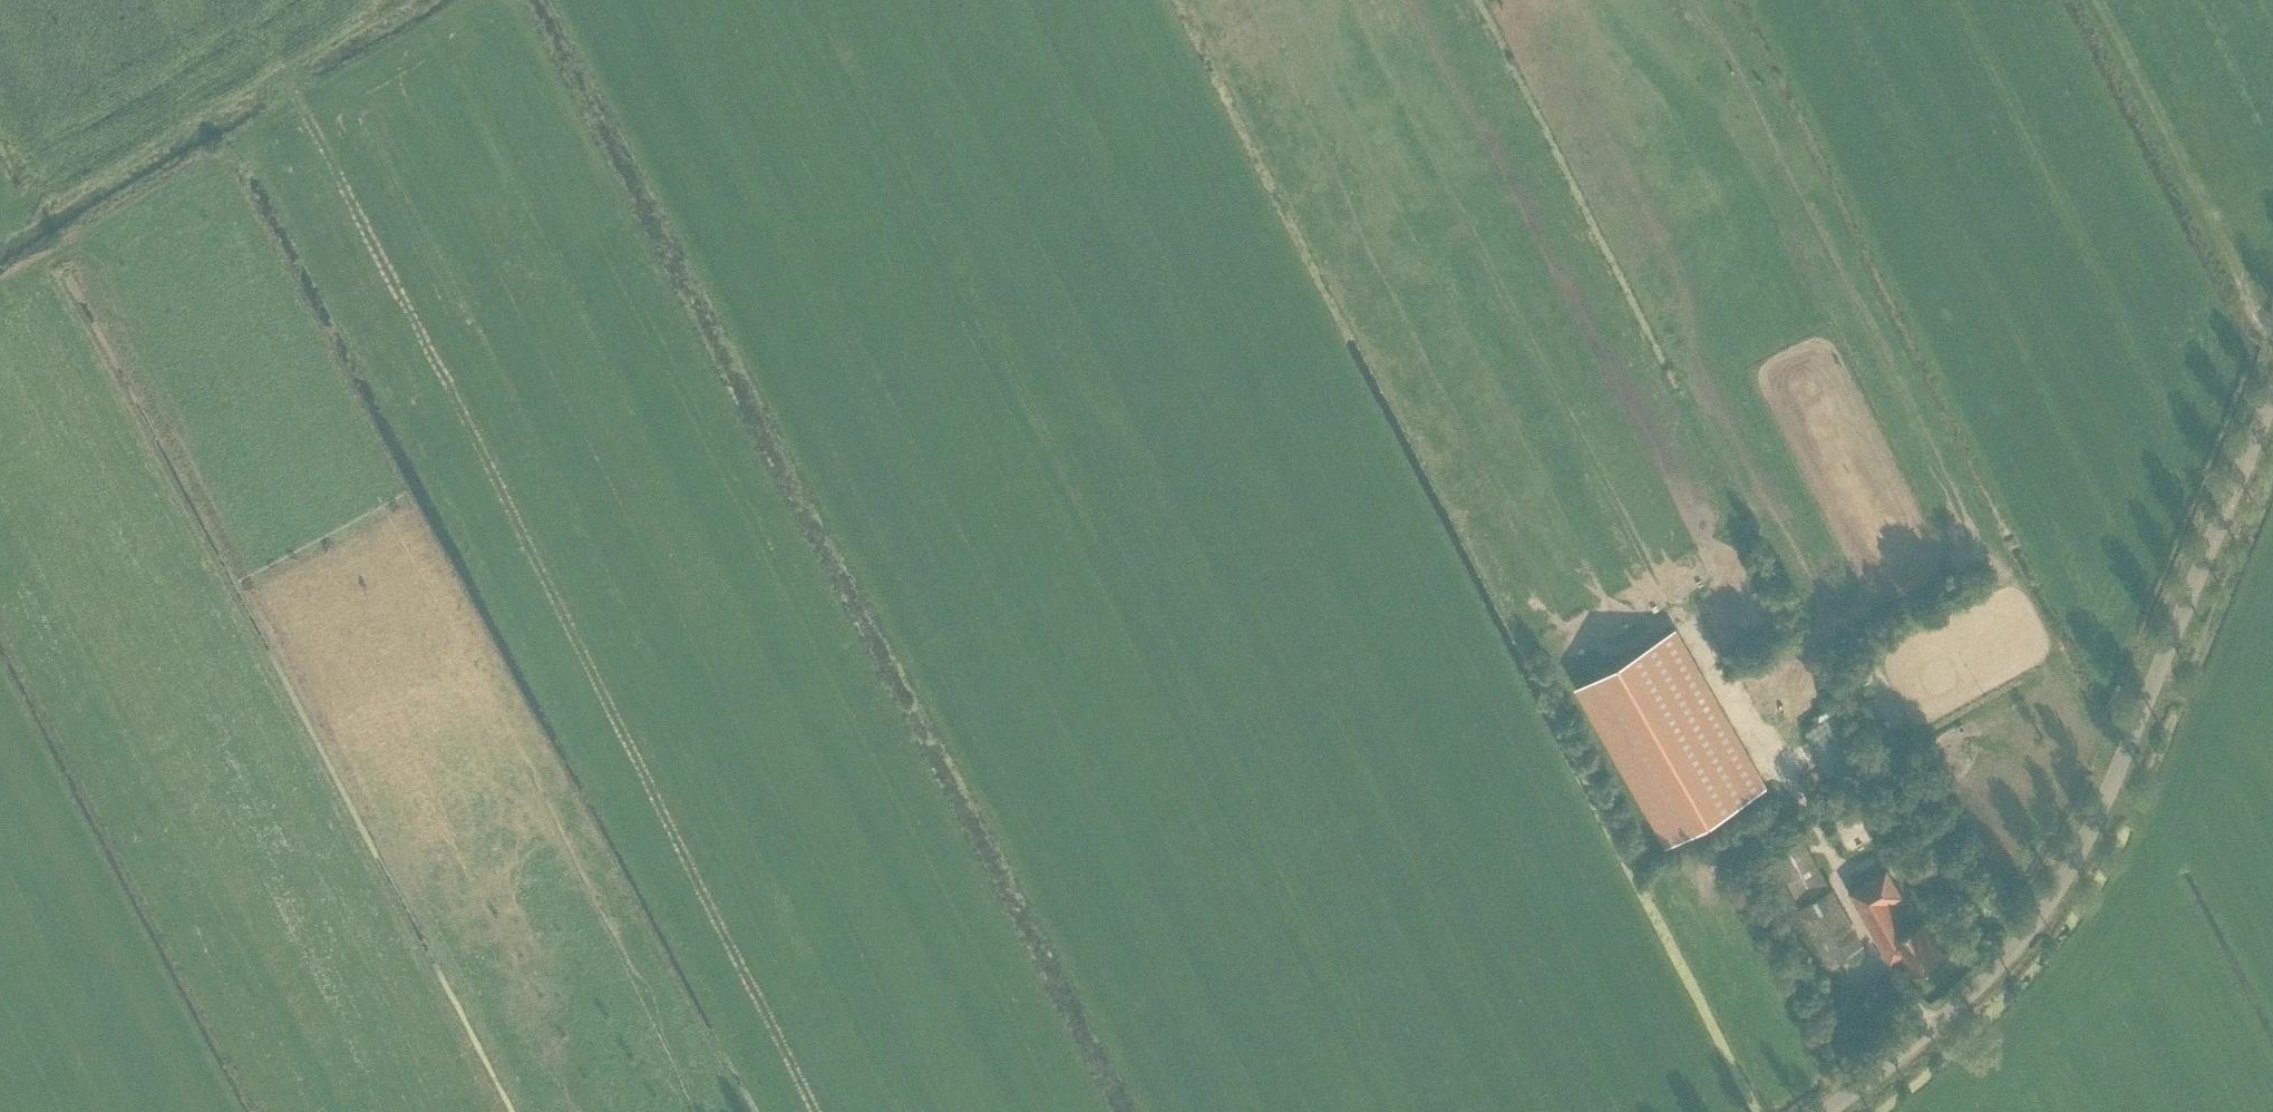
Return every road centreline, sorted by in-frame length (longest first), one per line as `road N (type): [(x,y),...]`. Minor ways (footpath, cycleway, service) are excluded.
road 1 (unclassified): [(1832,1111),(2017,956),(2078,867),(2272,401)]

